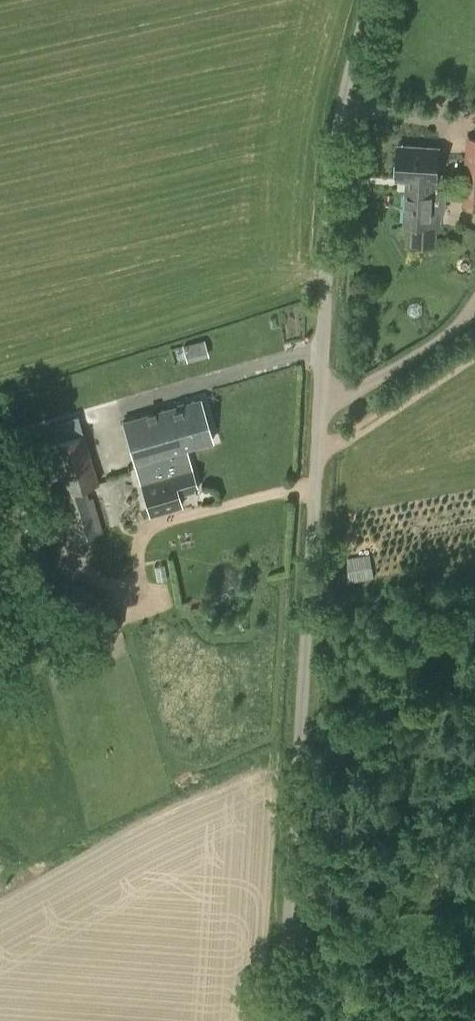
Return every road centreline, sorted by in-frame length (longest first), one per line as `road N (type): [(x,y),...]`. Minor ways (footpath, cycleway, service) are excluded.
road 1 (unclassified): [(284,1020),(330,160),(342,53),(358,0)]
road 2 (track): [(292,901),(474,891)]

